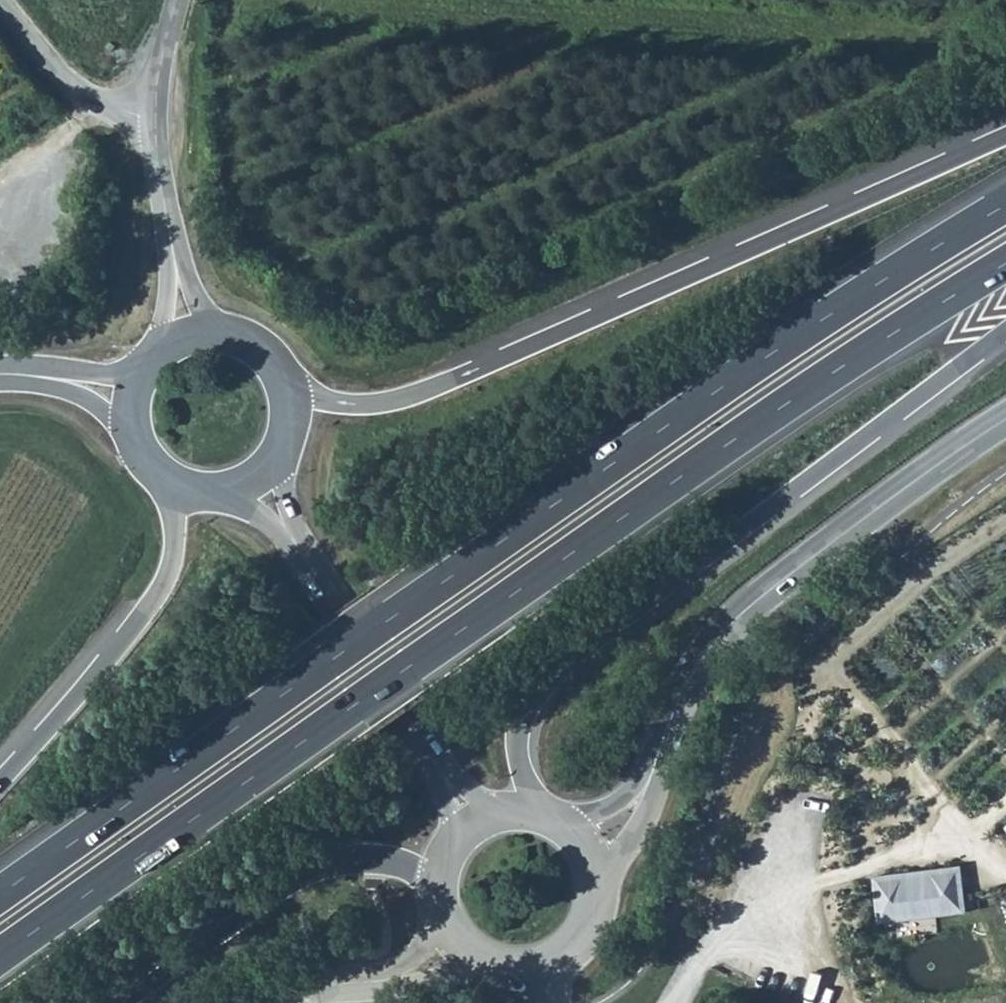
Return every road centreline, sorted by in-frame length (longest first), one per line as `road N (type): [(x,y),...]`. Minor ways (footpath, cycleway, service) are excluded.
road 1 (trunk): [(0,956),(679,481),(1005,269)]
road 2 (trunk): [(1005,212),(827,320),(416,595),(0,894)]
road 3 (trunk): [(1005,134),(417,394),(341,404),(282,384)]
road 4 (trunk): [(536,810),(522,726),(547,683),(1005,333)]
road 5 (secondary): [(1005,421),(858,522),(727,628),(685,687),(658,756)]
road 6 (trunk): [(172,477),(169,570),(148,610),(0,781)]
road 7 (trunk): [(124,1002),(302,879),(341,864),(391,861),(435,876)]
road 8 (secondary): [(256,474),(439,770)]
road 9 (unclassified): [(274,1002),(328,985),(420,976),(464,953)]
road 10 (unclassified): [(2,0),(48,58),(91,96),(155,116)]
road 11 (secondary): [(464,953),(506,971),(556,961),(577,944),(598,894)]
road 12 (secondary): [(598,894),(642,831),(658,756)]
road 13 (tertiary): [(0,380),(73,390),(136,430)]
road 14 (tertiary): [(144,371),(0,364)]
road 15 (track): [(714,958),(844,1002)]
road 16 (unclassified): [(169,227),(164,351)]

